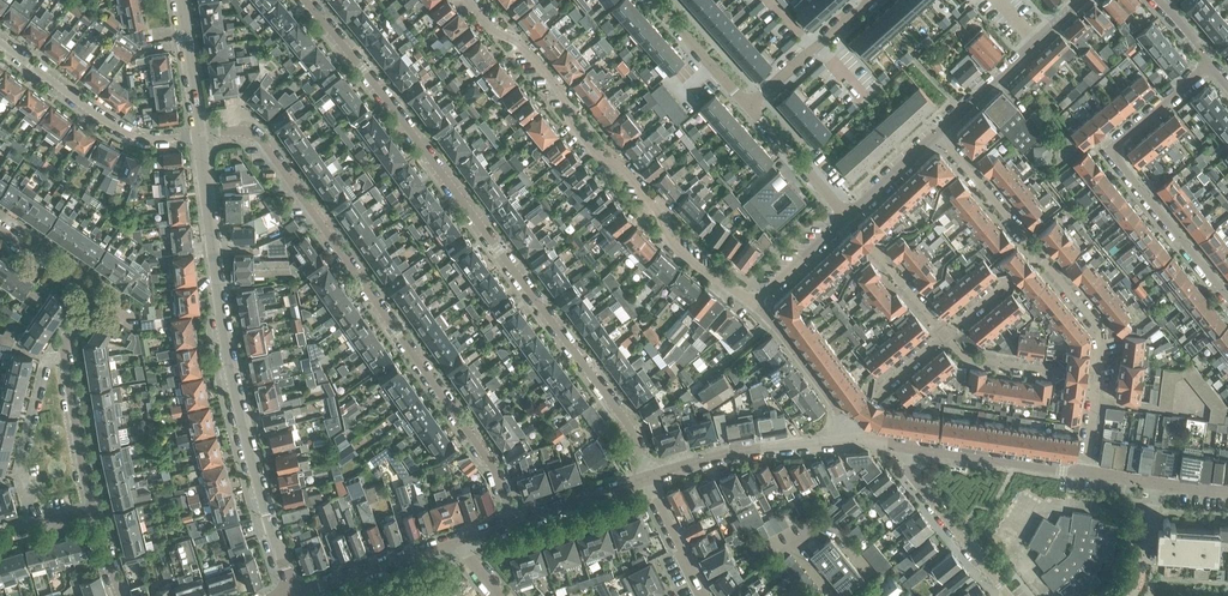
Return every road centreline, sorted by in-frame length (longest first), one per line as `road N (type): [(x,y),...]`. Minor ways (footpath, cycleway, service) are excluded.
road 1 (residential): [(305,0),(633,433),(646,476)]
road 2 (residential): [(511,513),(491,465),(266,143),(241,128),(200,134)]
road 3 (residential): [(289,593),(237,401),(200,134)]
road 4 (residential): [(755,303),(679,249),(617,161),(599,157),(574,132),(565,98),(521,42),(494,30),(469,0)]
road 5 (residential): [(1208,64),(1117,151),(1227,298)]
road 6 (residential): [(200,134),(134,136),(0,42)]
road 7 (residential): [(93,512),(63,349),(93,293)]
road 8 (residential): [(646,476),(732,451),(856,435)]
road 9 (residential): [(1084,0),(938,134)]
road 10 (residential): [(911,448),(912,475),(1006,595)]
road 11 (residential): [(1085,474),(911,448)]
road 12 (residential): [(289,593),(453,536)]
road 13 (residential): [(755,303),(856,435)]
road 14 (residential): [(946,335),(964,357),(1099,378)]
road 15 (residential): [(1040,260),(938,134)]
road 16 (residential): [(749,106),(868,0)]
road 17 (residential): [(847,218),(946,335)]
road 18 (residential): [(847,218),(749,106)]
road 19 (residential): [(1227,491),(1085,474)]
road 20 (residential): [(749,106),(653,0)]
road 21 (residential): [(1099,378),(1103,338),(1040,260)]
road 22 (residential): [(511,513),(646,476)]
road 23 (residential): [(856,435),(883,387),(946,335)]
road 24 (residential): [(200,134),(181,0)]
road 25 (residential): [(704,595),(646,476)]
road 26 (residential): [(847,218),(755,303)]
road 27 (residential): [(938,134),(847,218)]

